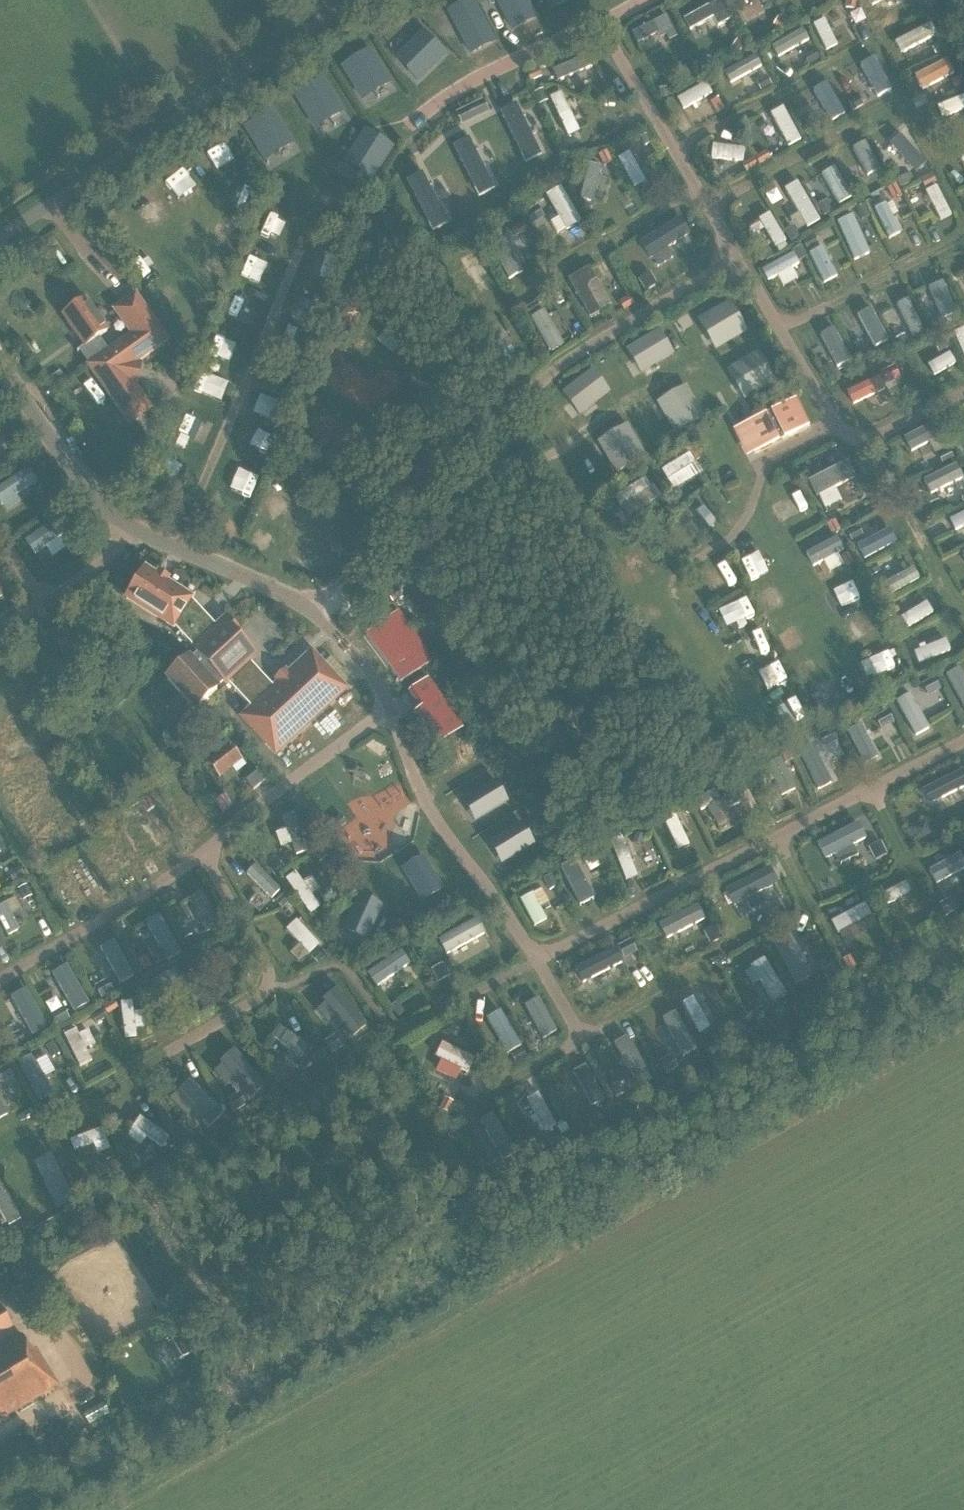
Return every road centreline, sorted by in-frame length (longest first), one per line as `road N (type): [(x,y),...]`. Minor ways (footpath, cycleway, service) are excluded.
road 1 (unclassified): [(0,237),(352,0)]

